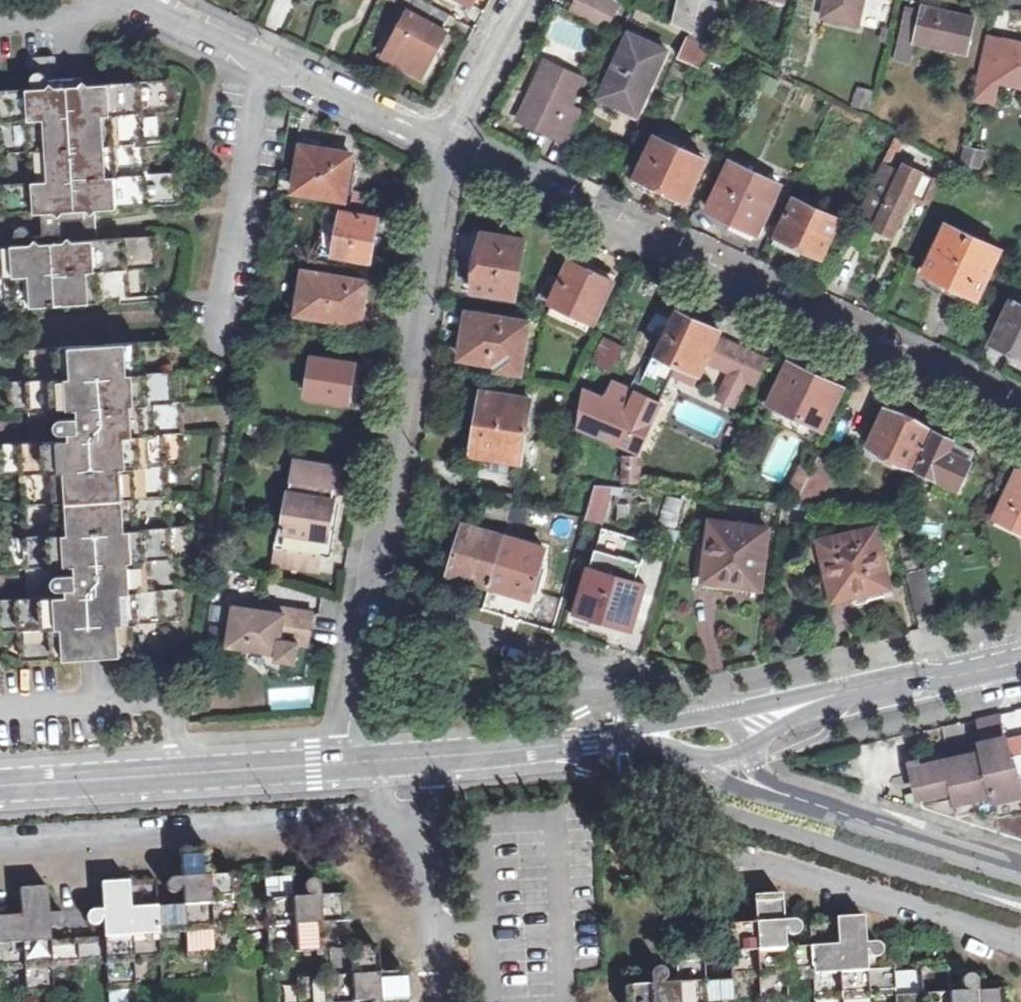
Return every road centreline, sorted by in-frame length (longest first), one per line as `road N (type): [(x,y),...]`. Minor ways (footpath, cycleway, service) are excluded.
road 1 (residential): [(1020,404),(453,149)]
road 2 (residential): [(373,600),(453,149)]
road 3 (residential): [(720,716),(715,702),(373,600)]
road 4 (residential): [(453,149),(126,0)]
road 5 (residential): [(0,784),(346,762)]
road 6 (residential): [(1020,867),(786,797)]
road 7 (residential): [(346,762),(545,750)]
road 8 (residential): [(453,149),(527,0)]
road 9 (residential): [(346,762),(373,600)]
road 10 (residential): [(874,691),(1020,664)]

